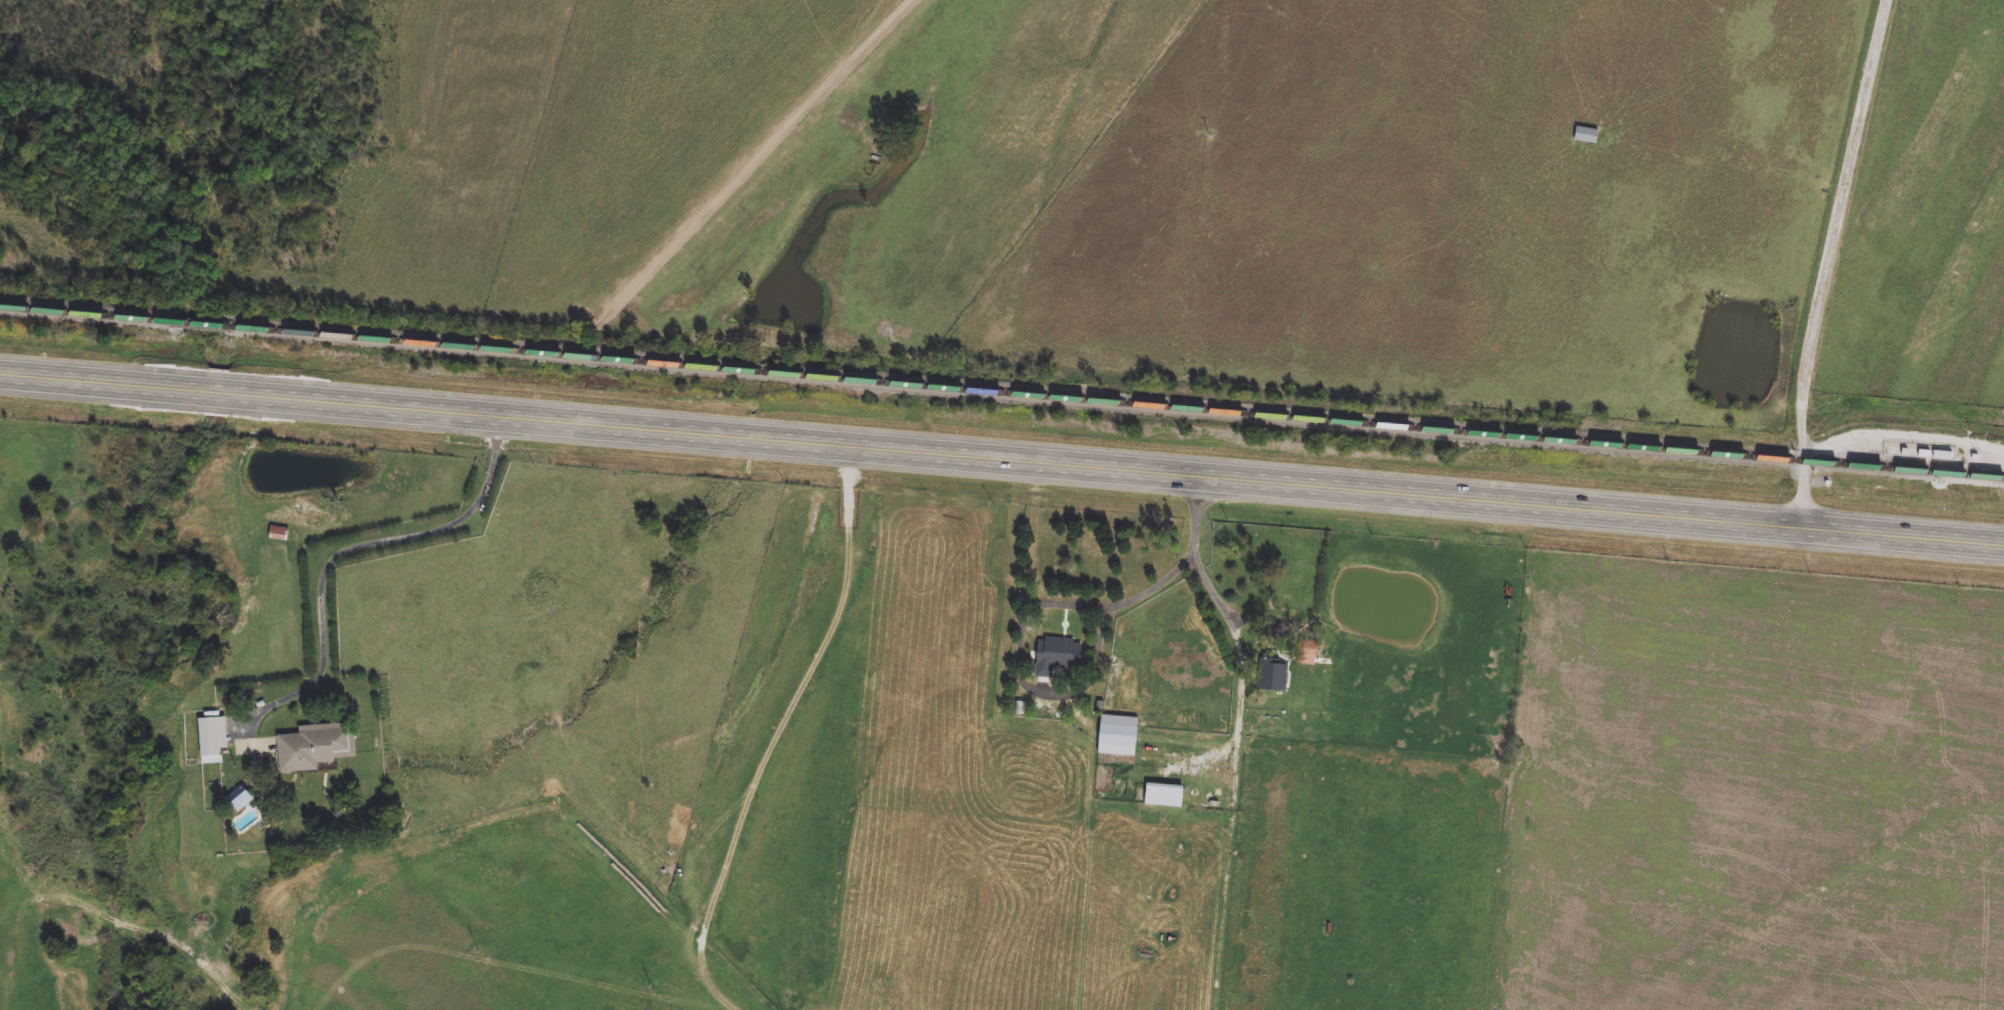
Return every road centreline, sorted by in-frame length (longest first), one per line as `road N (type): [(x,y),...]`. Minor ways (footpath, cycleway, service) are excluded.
road 1 (trunk): [(2003,551),(0,381)]
road 2 (residential): [(1804,534),(1810,333),(1888,0)]

